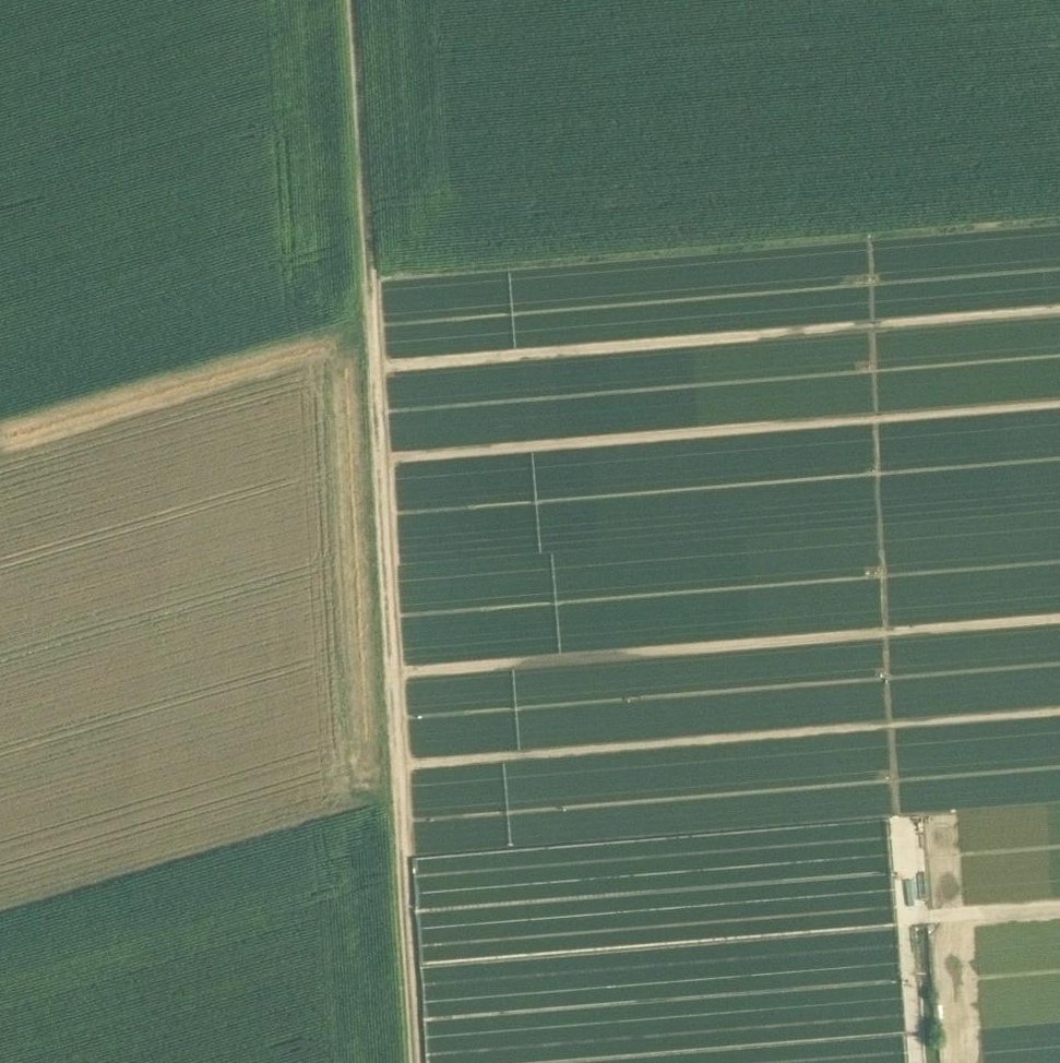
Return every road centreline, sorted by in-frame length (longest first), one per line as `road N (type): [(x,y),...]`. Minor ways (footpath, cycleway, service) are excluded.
road 1 (track): [(351,0),(415,1062)]

